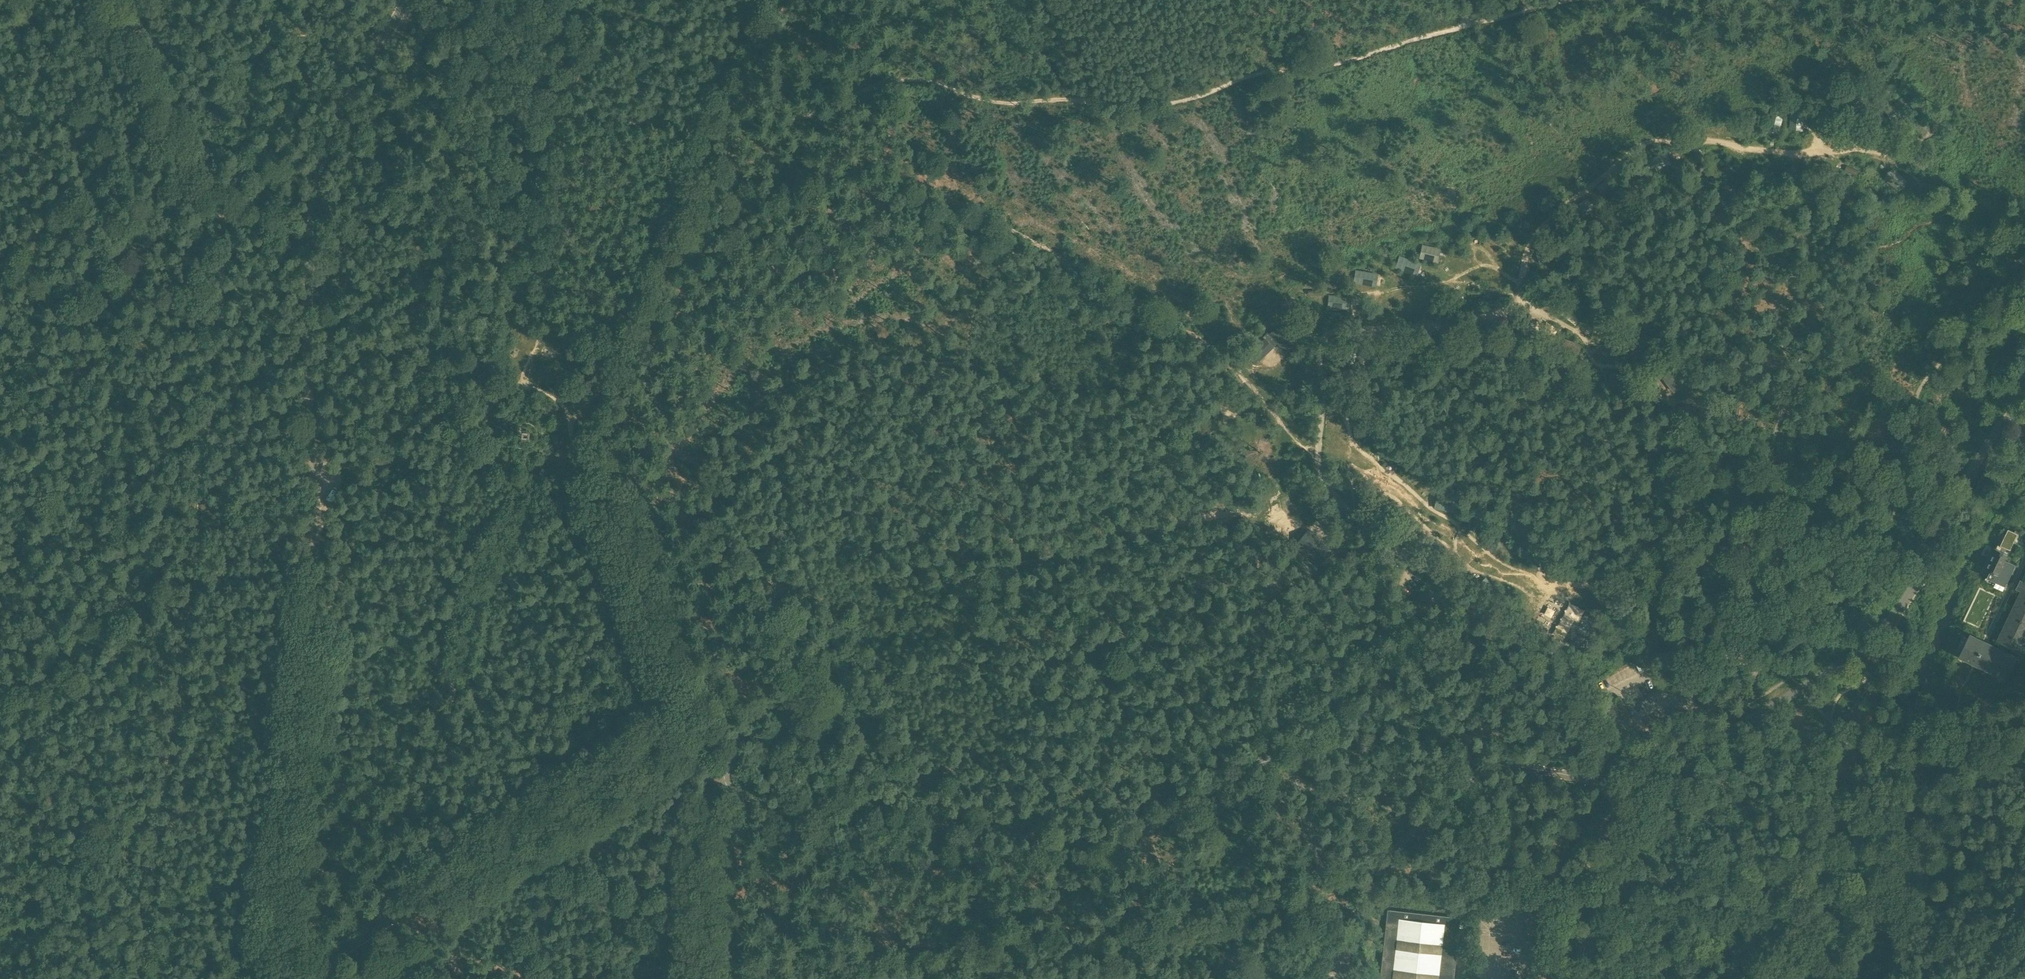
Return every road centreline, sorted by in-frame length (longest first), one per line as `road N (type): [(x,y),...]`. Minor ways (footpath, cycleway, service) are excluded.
road 1 (unclassified): [(299,978),(687,725),(731,708),(803,707),(822,726),(820,742),(800,757),(744,754),(727,766),(728,787),(751,802),(1096,842),(1143,829),(1275,761),(1296,783),(1323,856),(1350,867),(1387,856),(1492,769),(1590,778)]
road 2 (unclassified): [(268,978),(315,570),(308,309),(316,185),(347,99),(405,0)]
road 3 (unclassified): [(1694,751),(1847,660),(1882,630),(2024,394)]
road 4 (track): [(1875,896),(1896,828),(1885,810),(1961,690),(2024,559)]
road 5 (unclassified): [(1588,978),(1595,915),(1624,828)]
road 6 (track): [(1911,171),(2014,266)]
road 7 (unclassified): [(1694,751),(1613,747),(1590,778)]

